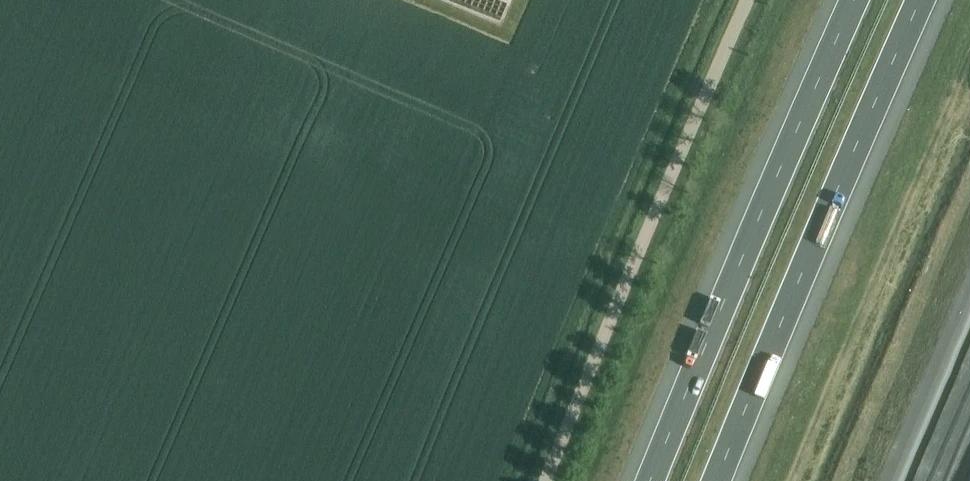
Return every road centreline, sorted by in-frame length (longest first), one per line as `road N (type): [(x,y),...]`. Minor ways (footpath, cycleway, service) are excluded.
road 1 (motorway): [(858,0),(652,480)]
road 2 (motorway): [(717,480),(922,0)]
road 3 (unclassified): [(548,480),(748,0)]
road 4 (track): [(827,480),(969,131)]

